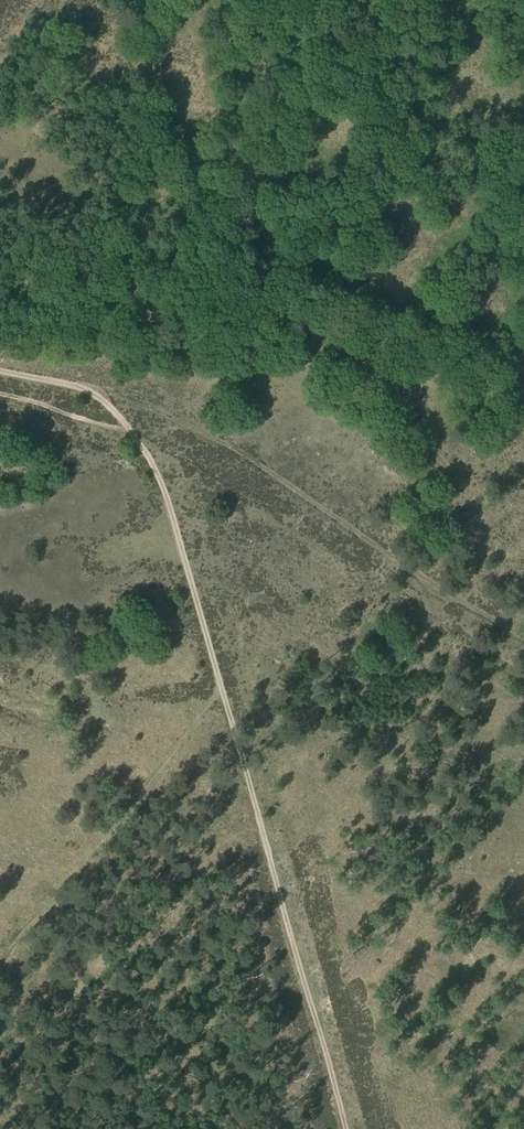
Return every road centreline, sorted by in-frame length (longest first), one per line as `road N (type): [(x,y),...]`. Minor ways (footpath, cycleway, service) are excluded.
road 1 (track): [(222,693),(347,1128)]
road 2 (track): [(0,971),(84,843),(222,693)]
road 3 (track): [(222,693),(155,470),(129,432)]
road 4 (track): [(129,432),(93,391),(0,371)]
road 5 (track): [(0,395),(129,432)]

